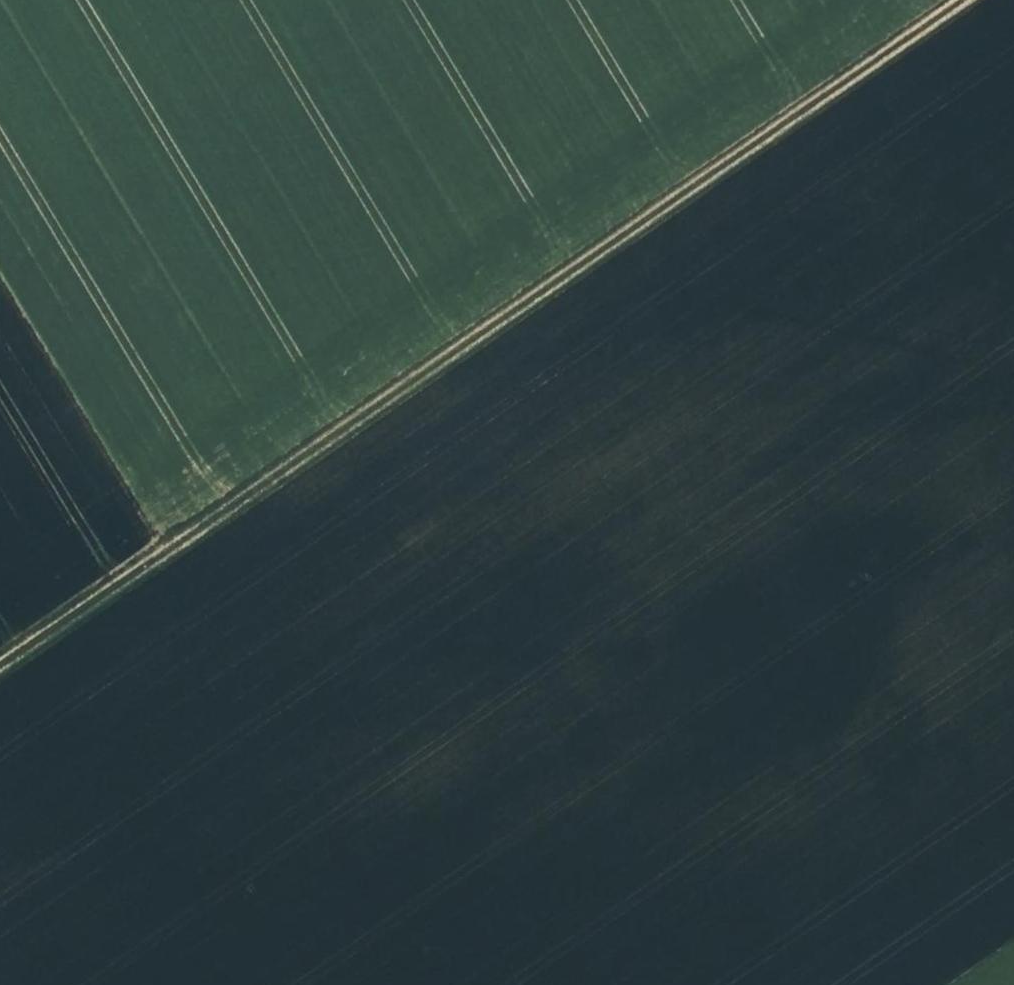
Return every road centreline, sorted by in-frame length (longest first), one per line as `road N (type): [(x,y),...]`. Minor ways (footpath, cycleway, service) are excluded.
road 1 (track): [(0,666),(965,0)]

